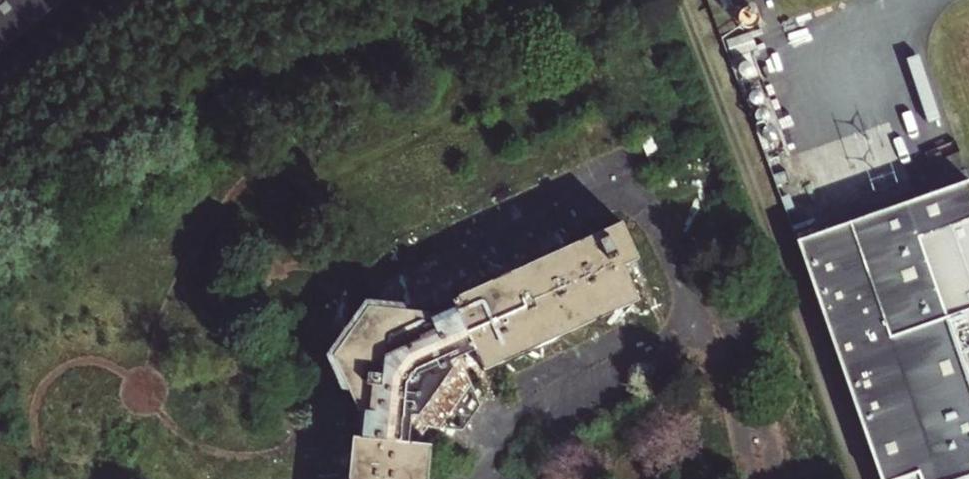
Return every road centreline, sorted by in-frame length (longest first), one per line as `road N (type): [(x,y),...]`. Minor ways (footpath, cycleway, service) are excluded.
road 1 (track): [(685,0),(858,478)]

